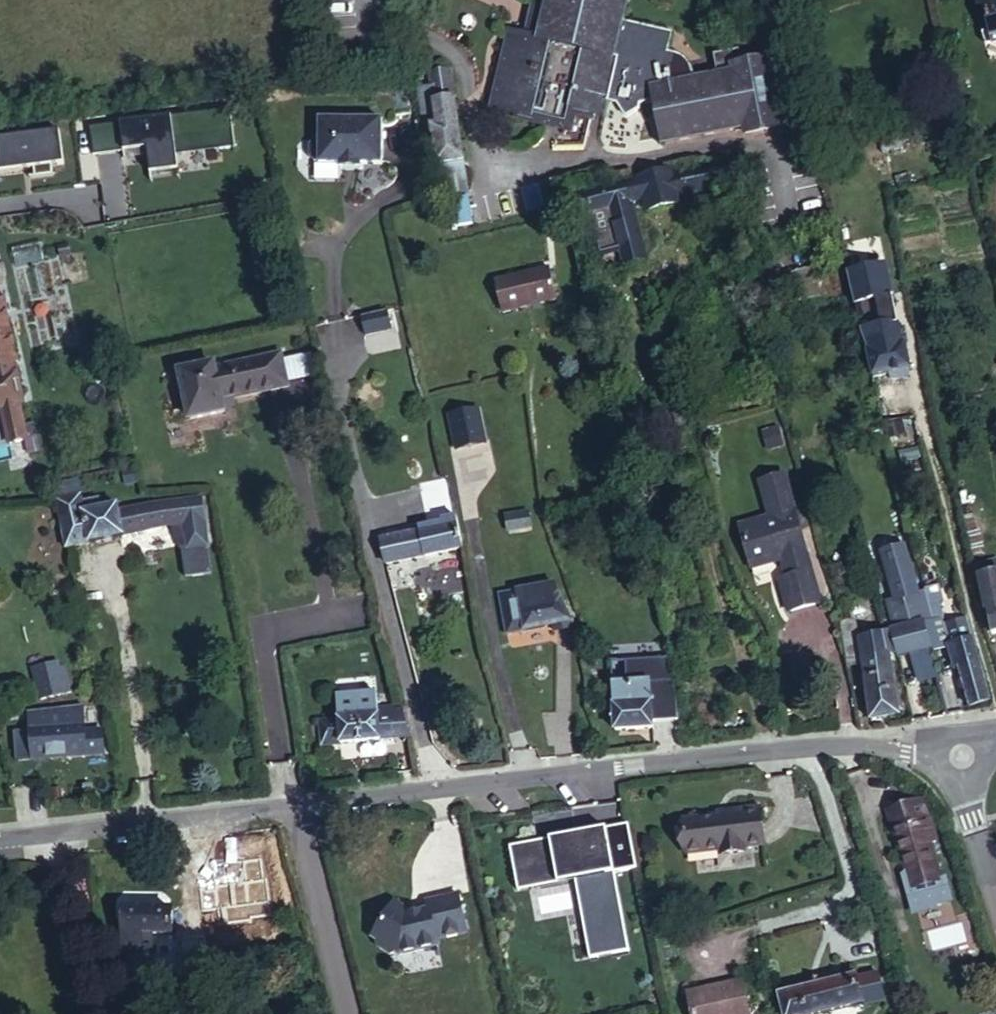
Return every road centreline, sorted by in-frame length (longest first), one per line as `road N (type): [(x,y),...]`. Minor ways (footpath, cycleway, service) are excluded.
road 1 (residential): [(296,806),(814,746),(964,756)]
road 2 (residential): [(0,840),(296,806)]
road 3 (residential): [(296,806),(346,1013)]
road 4 (residential): [(964,756),(968,803),(995,892)]

